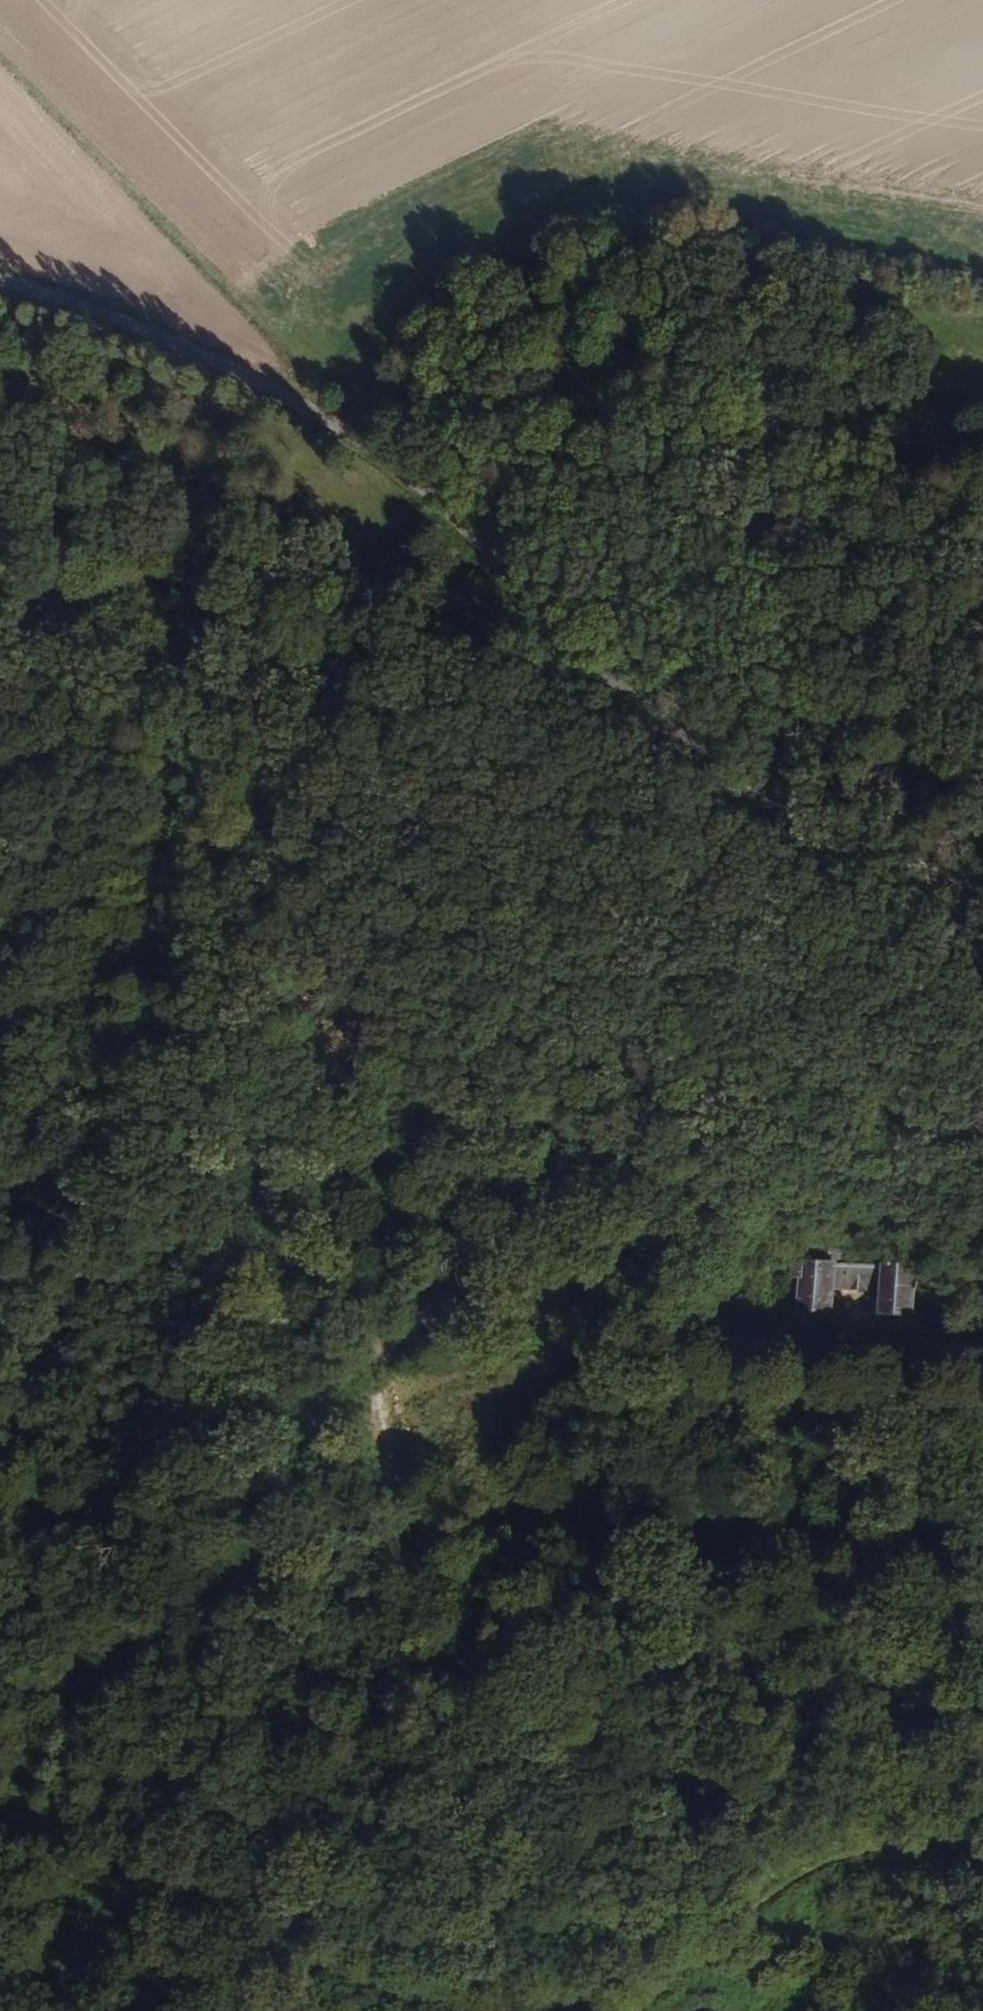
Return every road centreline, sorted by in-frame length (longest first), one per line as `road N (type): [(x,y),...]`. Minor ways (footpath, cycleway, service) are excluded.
road 1 (unclassified): [(982,869),(931,860),(759,793),(608,690),(414,479),(161,341),(0,283)]

